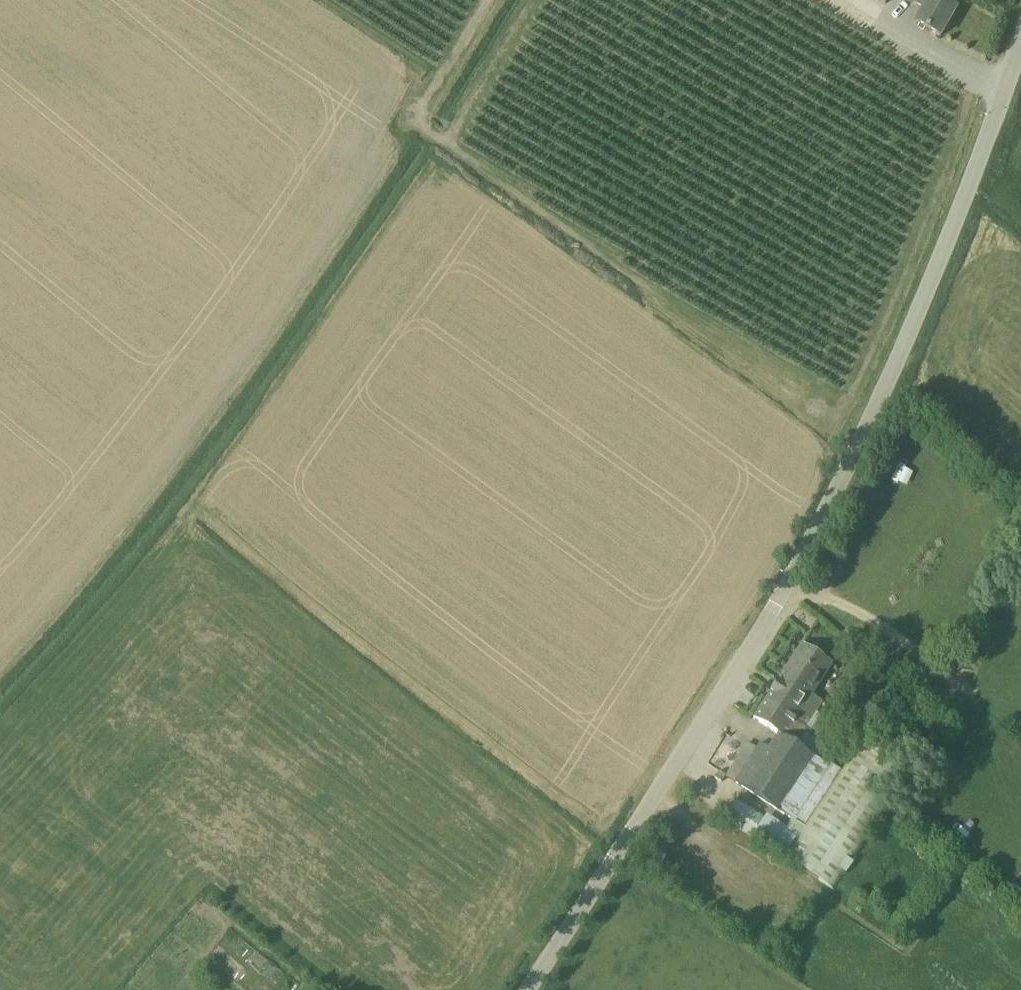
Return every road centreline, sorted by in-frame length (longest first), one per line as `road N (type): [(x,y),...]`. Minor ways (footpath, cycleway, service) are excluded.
road 1 (unclassified): [(530,989),(788,588),(862,443),(971,180),(1020,35)]

